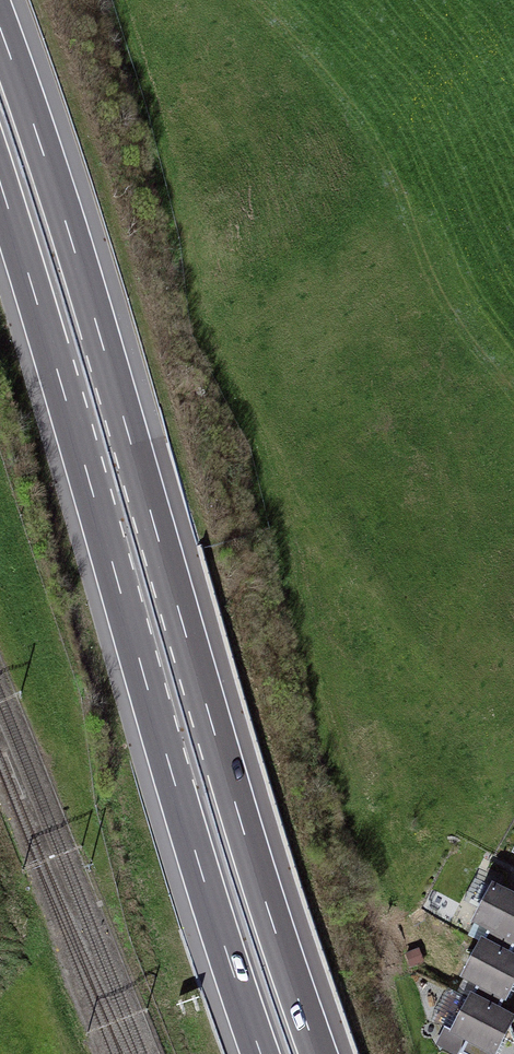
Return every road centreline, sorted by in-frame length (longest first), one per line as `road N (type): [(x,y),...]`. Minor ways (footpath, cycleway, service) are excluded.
road 1 (motorway): [(318,1053),(0,24)]
road 2 (motorway): [(0,183),(260,1053)]

